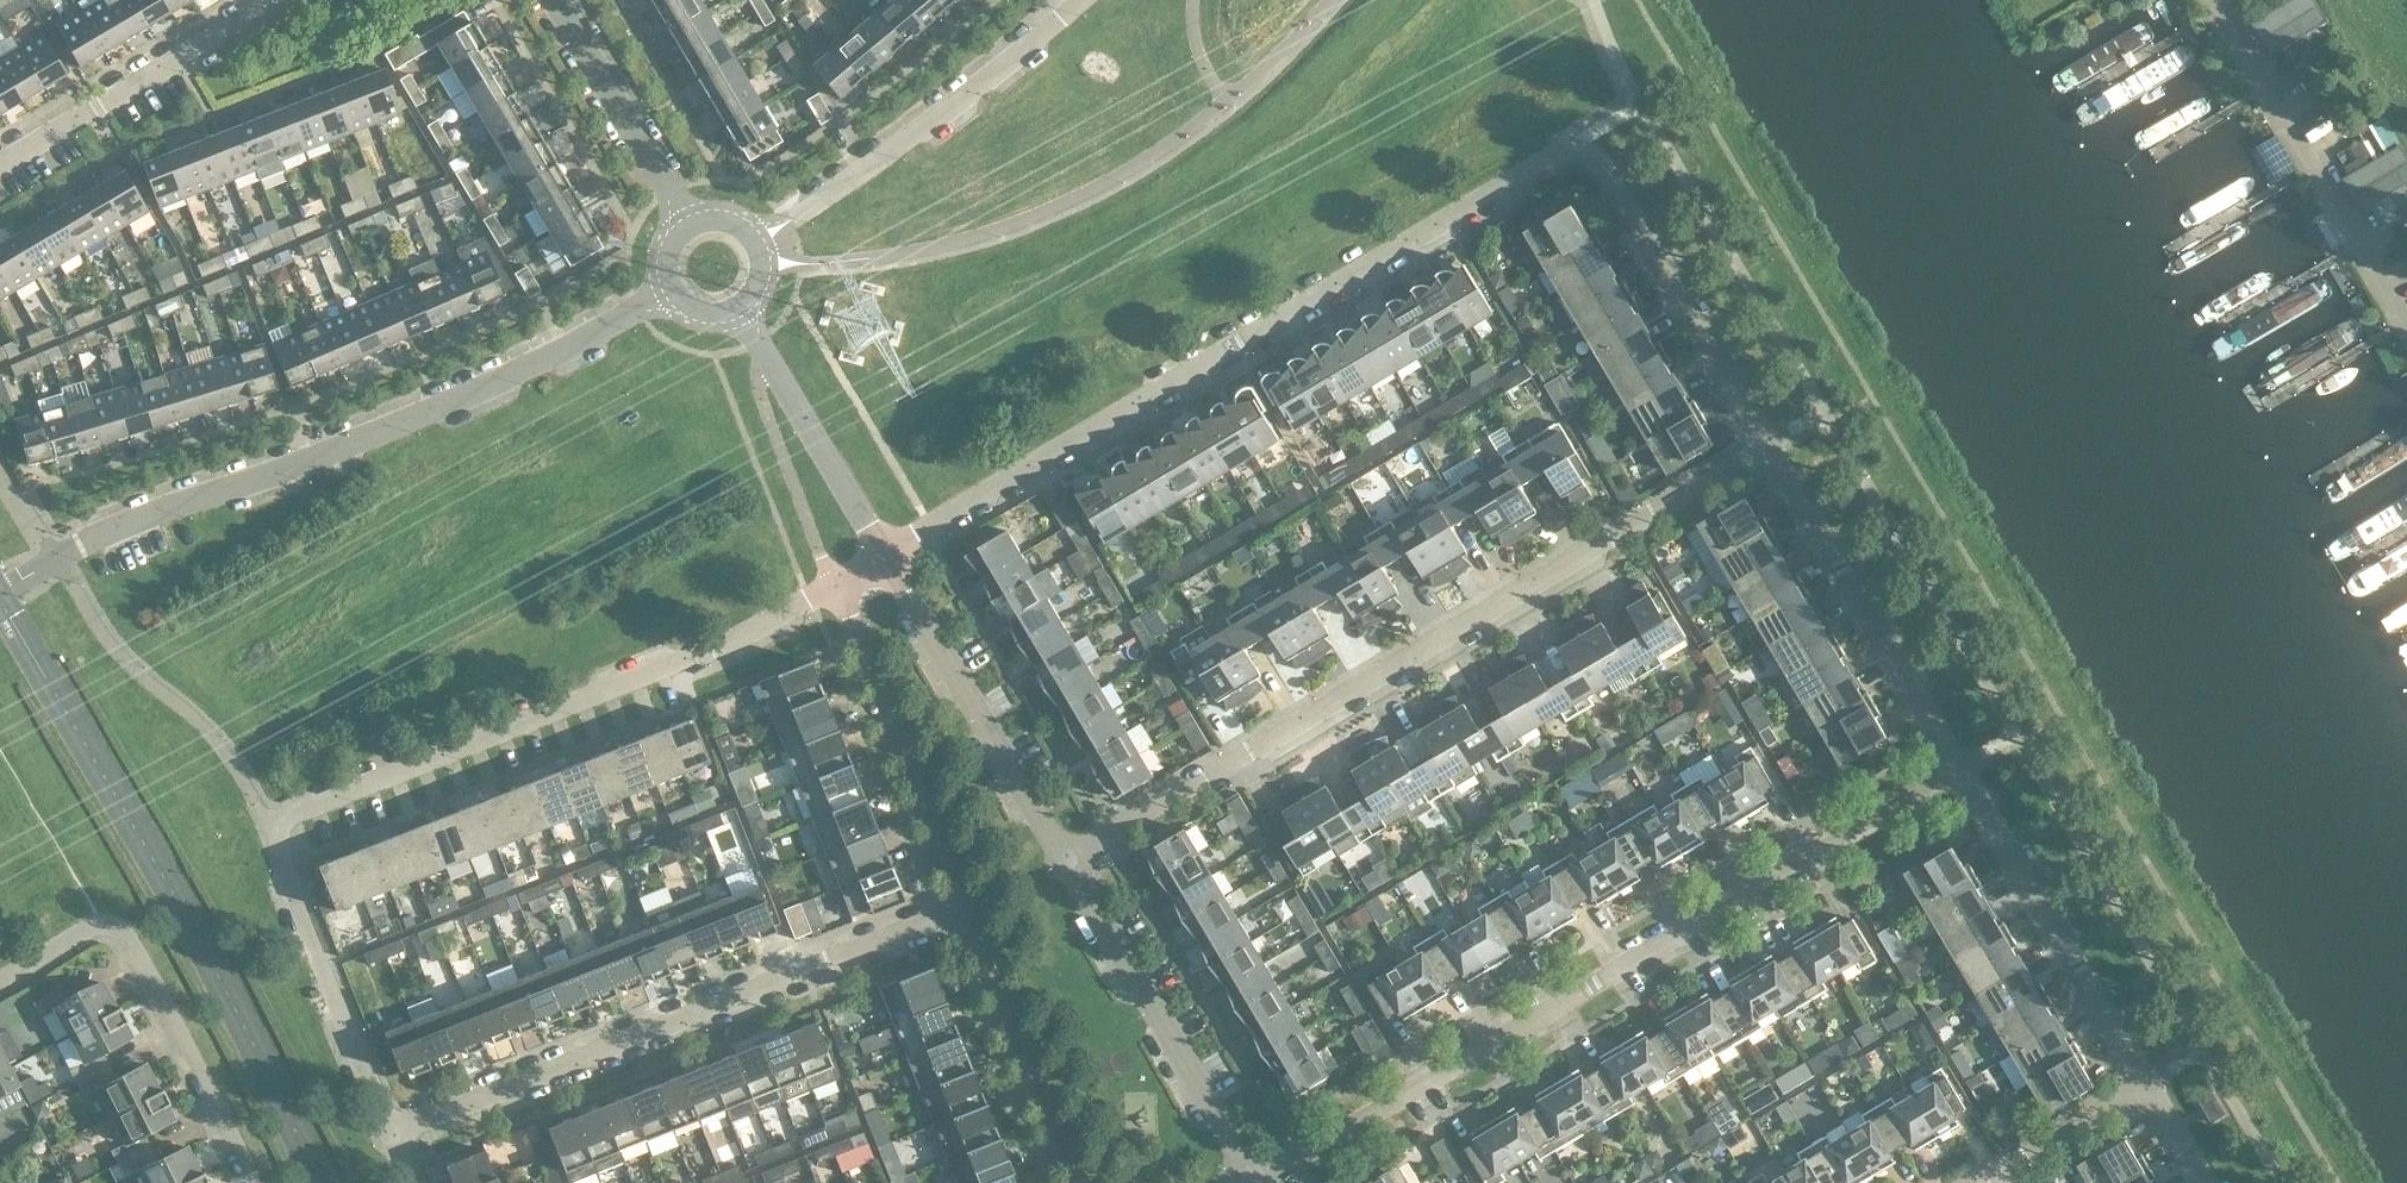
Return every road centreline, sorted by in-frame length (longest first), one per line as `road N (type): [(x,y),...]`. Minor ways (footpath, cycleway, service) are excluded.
road 1 (residential): [(883,555),(1585,143),(1760,446)]
road 2 (residential): [(390,1127),(266,822),(740,636),(835,583)]
road 3 (residential): [(1253,1176),(1958,775)]
road 4 (residential): [(1067,859),(1760,446)]
road 5 (unclassified): [(0,592),(83,544),(371,437),(667,295)]
road 6 (residential): [(390,1127),(964,907)]
road 7 (residential): [(244,1182),(122,936),(96,932),(0,987)]
road 8 (unclassified): [(760,237),(890,151),(1081,0)]
road 9 (residential): [(2204,0),(2406,333)]
road 10 (residential): [(1760,446),(1958,775)]
road 11 (tertiary): [(1253,1176),(1067,859)]
road 12 (residential): [(1958,775),(2143,1087)]
road 13 (tertiary): [(1067,859),(883,555)]
road 14 (residential): [(964,907),(835,583)]
road 15 (residential): [(0,162),(285,0)]
road 16 (residential): [(1072,1182),(964,907)]
road 17 (tertiary): [(883,555),(742,313)]
road 18 (tertiary): [(559,0),(687,217)]
road 19 (residential): [(1976,1182),(2143,1087)]

